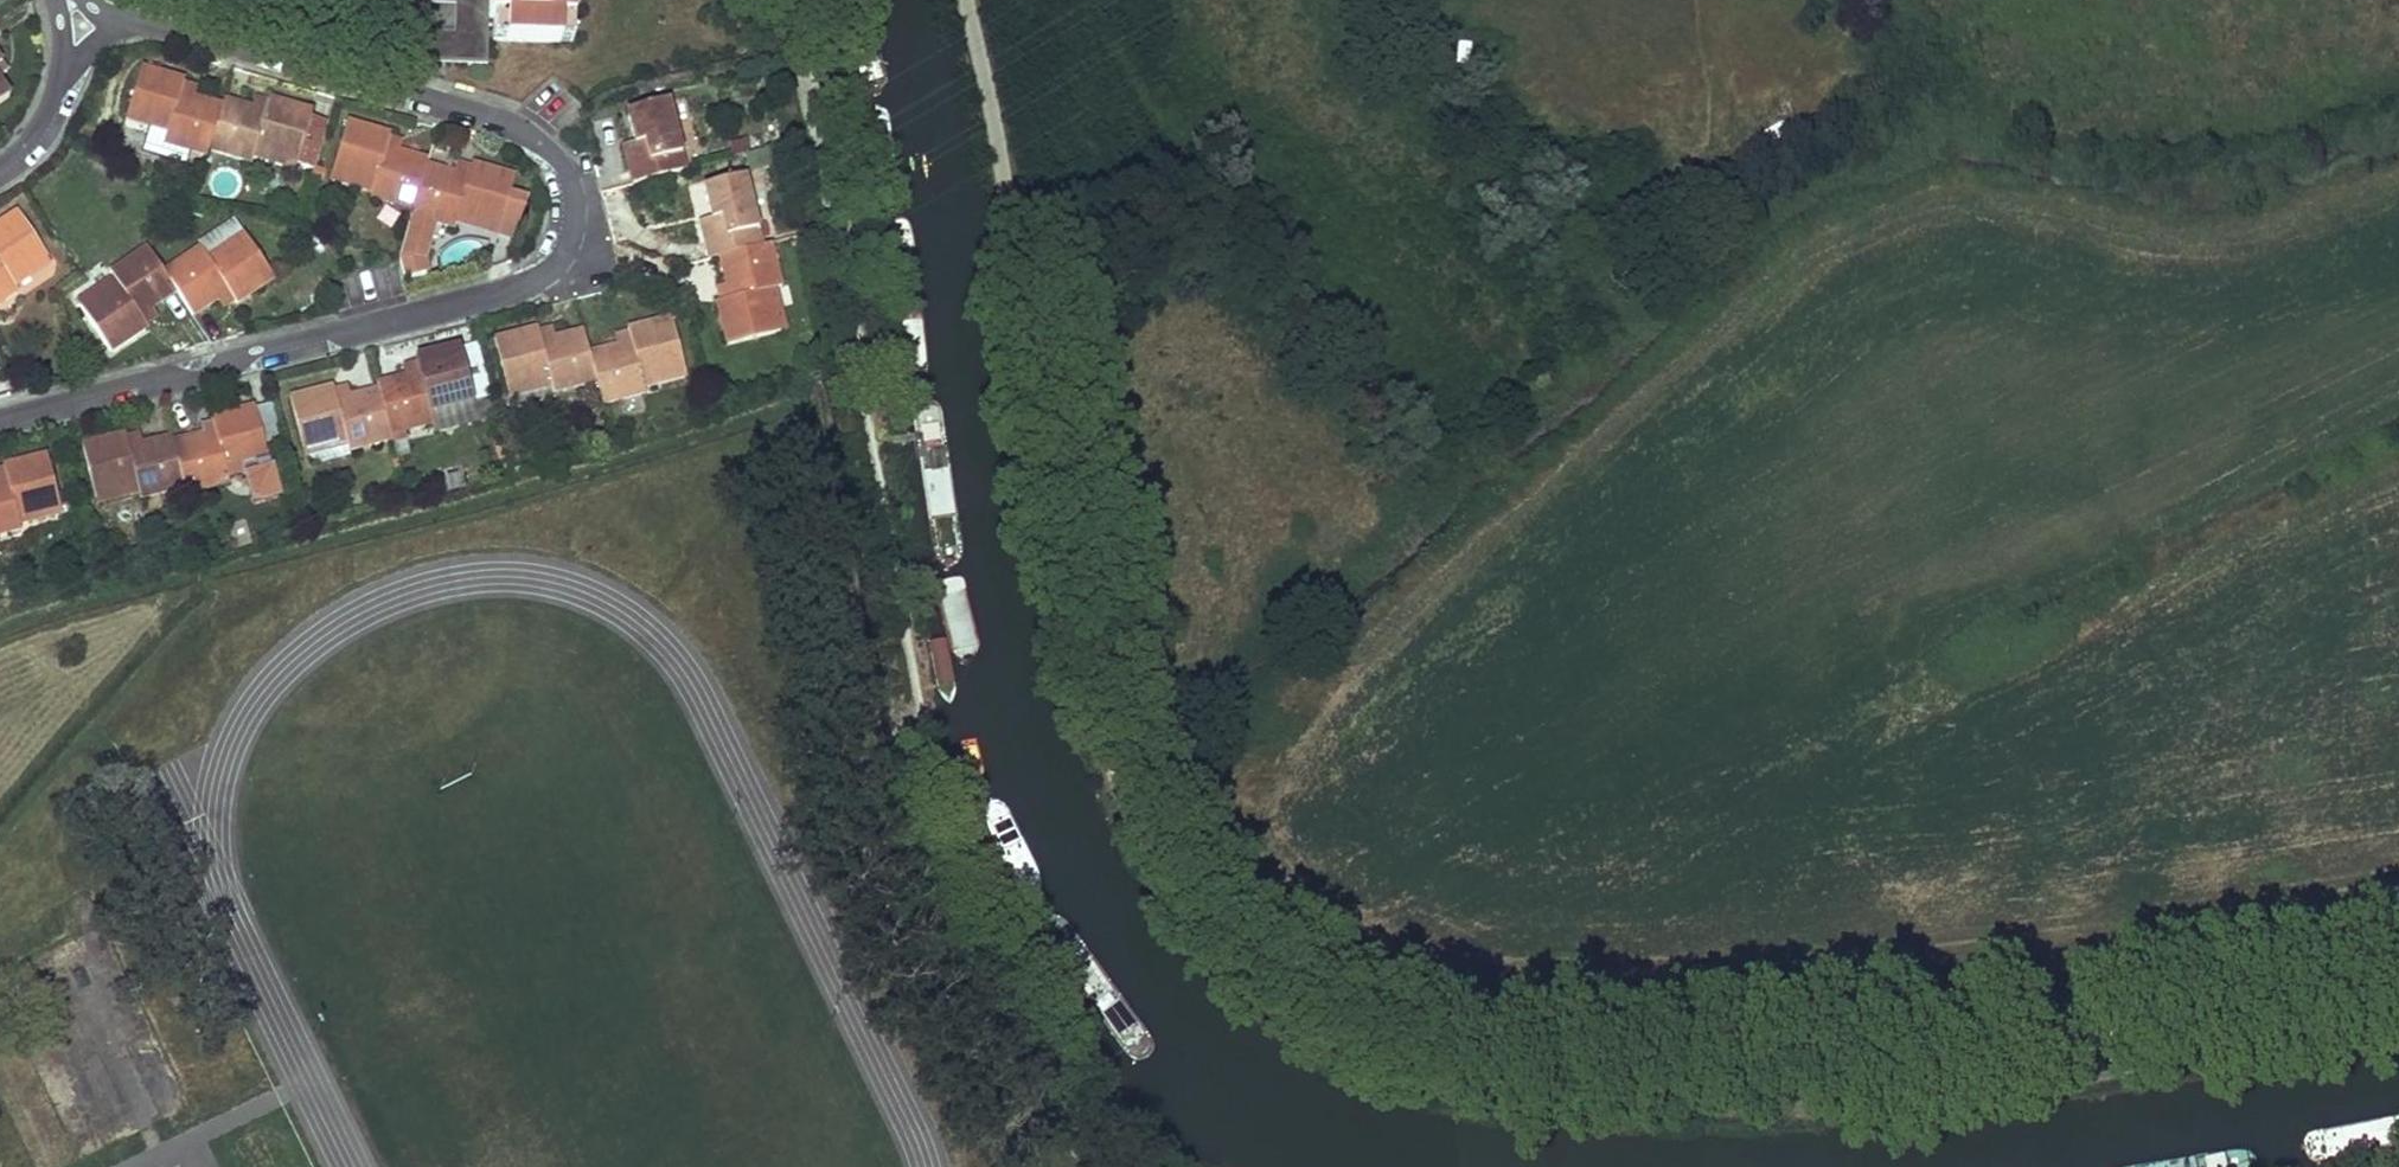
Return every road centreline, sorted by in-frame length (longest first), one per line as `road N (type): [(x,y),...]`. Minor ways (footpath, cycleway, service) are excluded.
road 1 (track): [(793,0),(927,719),(1024,970),(1107,1113),(1162,1166)]
road 2 (residential): [(0,417),(133,382),(169,384),(220,369),(242,352),(513,291),(562,258),(573,234),(571,179),(530,130),(502,116),(85,3)]
road 3 (residential): [(58,0),(61,53),(50,103),(0,163)]

